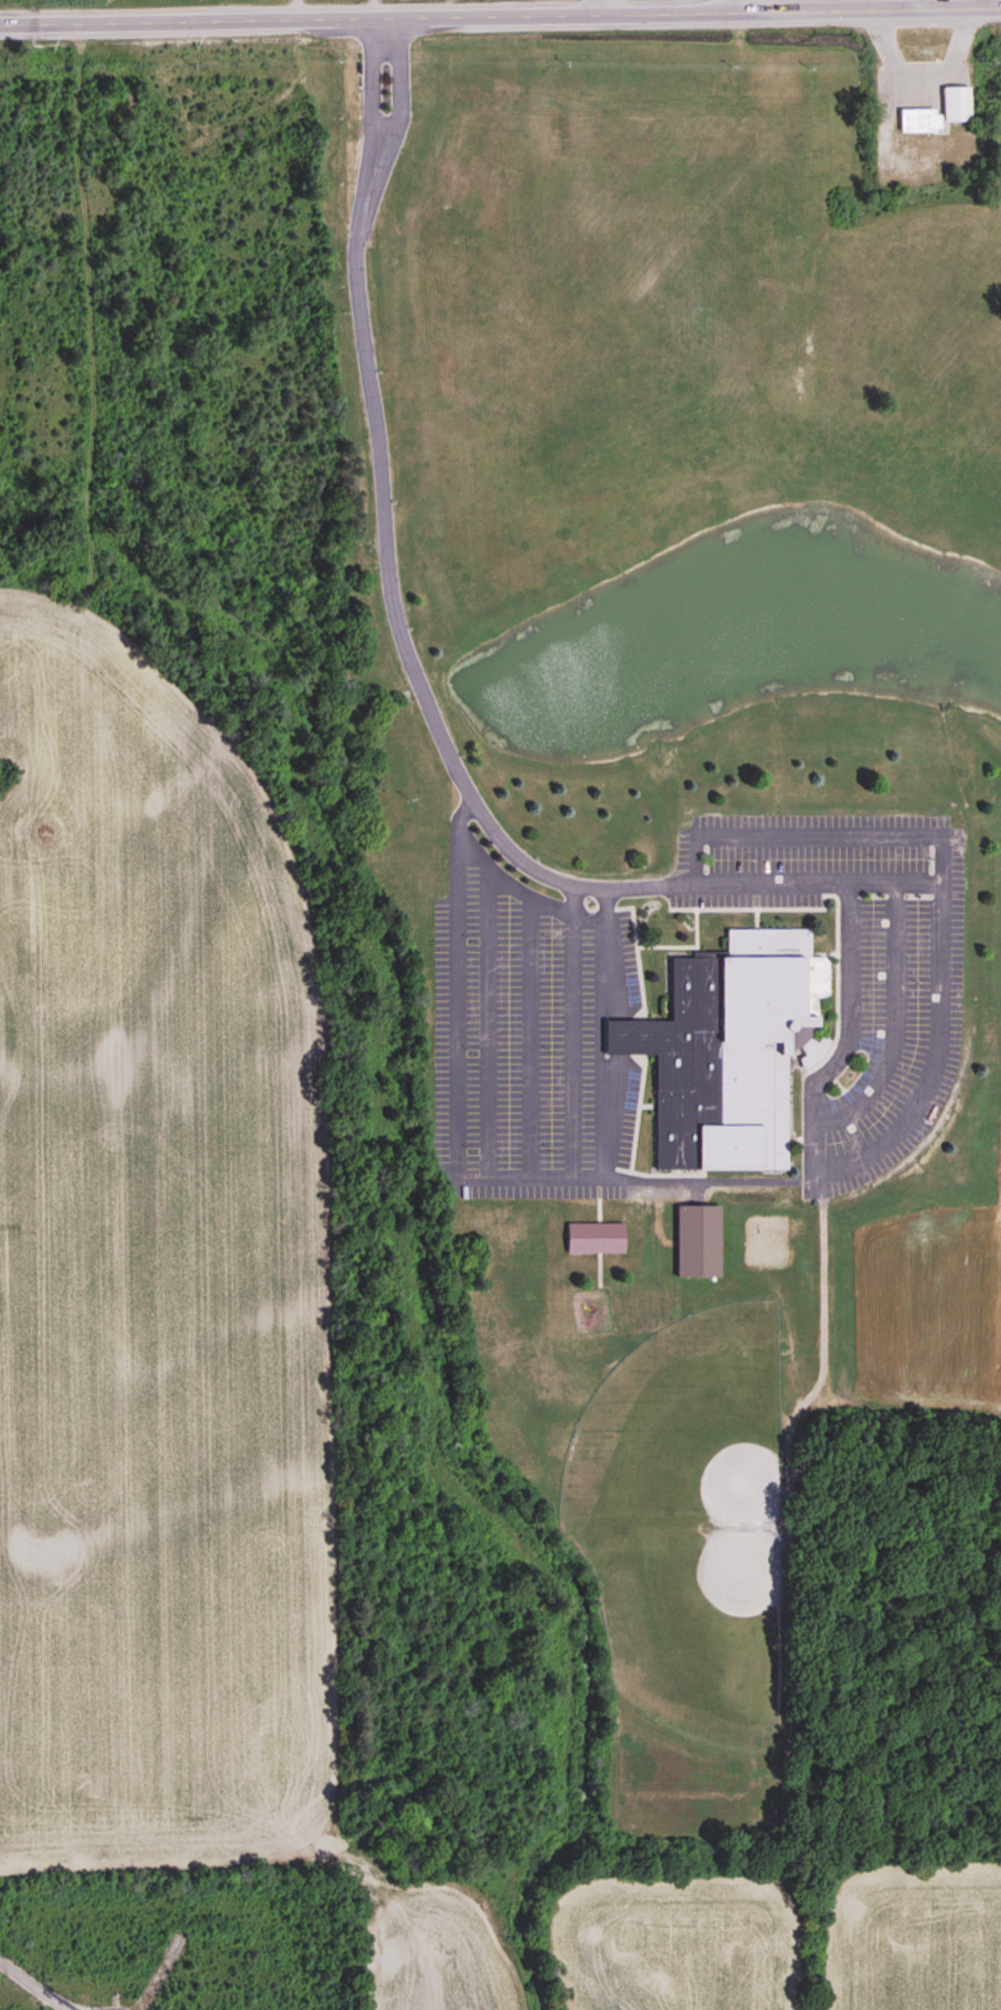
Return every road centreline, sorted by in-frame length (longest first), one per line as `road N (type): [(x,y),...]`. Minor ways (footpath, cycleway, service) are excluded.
road 1 (tertiary): [(1000,3),(0,18)]

